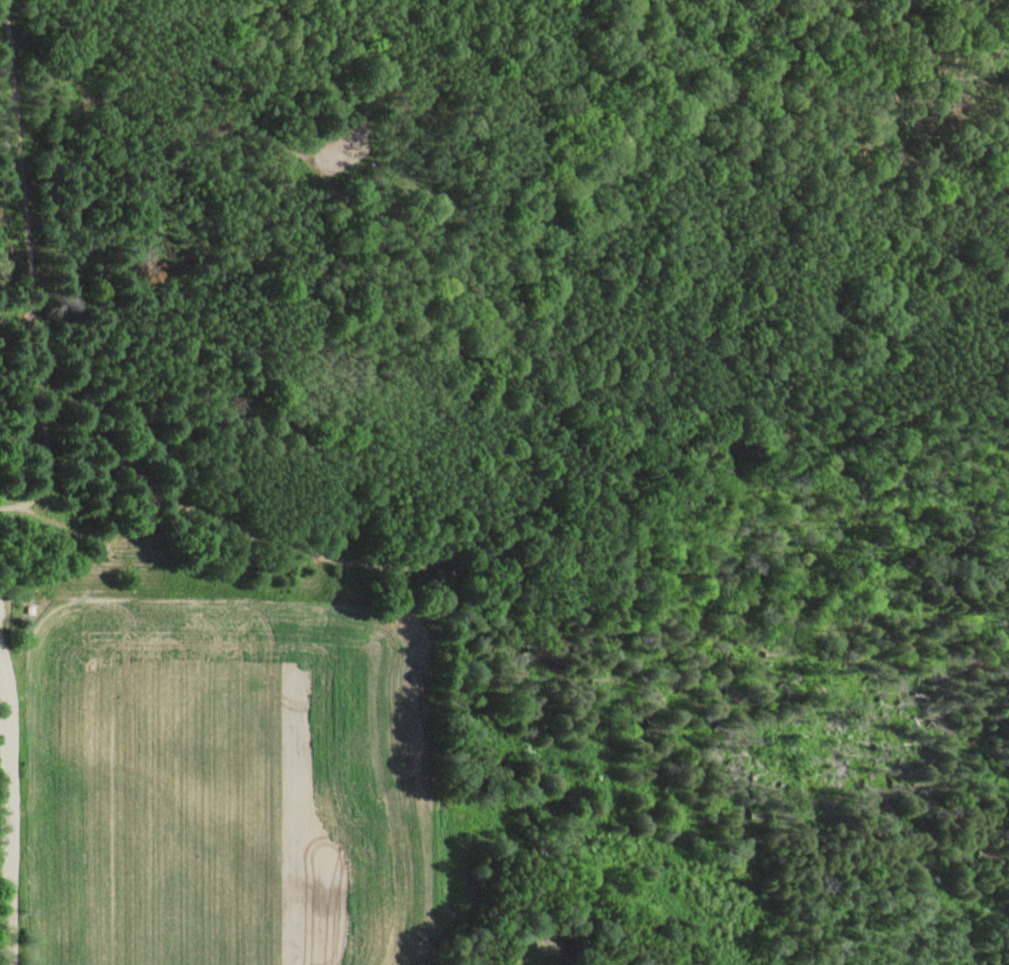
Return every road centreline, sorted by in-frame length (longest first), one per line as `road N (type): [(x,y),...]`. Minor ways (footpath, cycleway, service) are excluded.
road 1 (residential): [(12,964),(8,687)]

